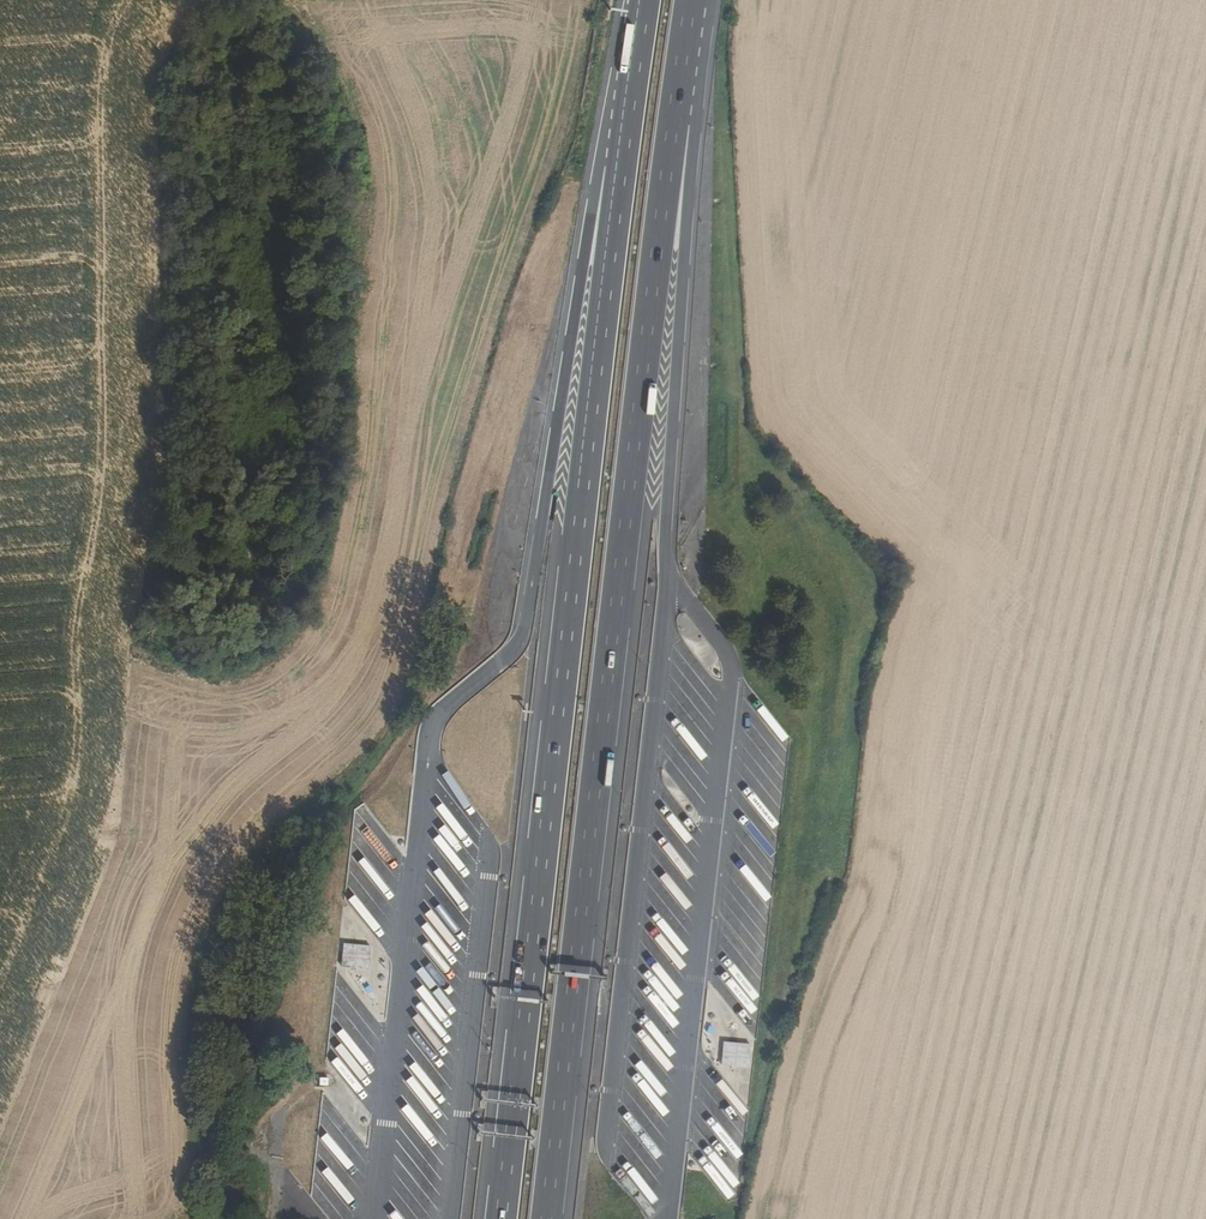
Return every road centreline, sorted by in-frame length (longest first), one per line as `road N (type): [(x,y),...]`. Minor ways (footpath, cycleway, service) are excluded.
road 1 (motorway): [(546,1218),(650,283),(678,115)]
road 2 (motorway): [(618,164),(504,1218)]
road 3 (motorway): [(618,164),(595,201),(581,262),(526,617),(498,667),(437,717),(425,760)]
road 4 (motorway): [(665,584),(696,123),(678,115)]
road 5 (motorway): [(644,0),(618,164)]

